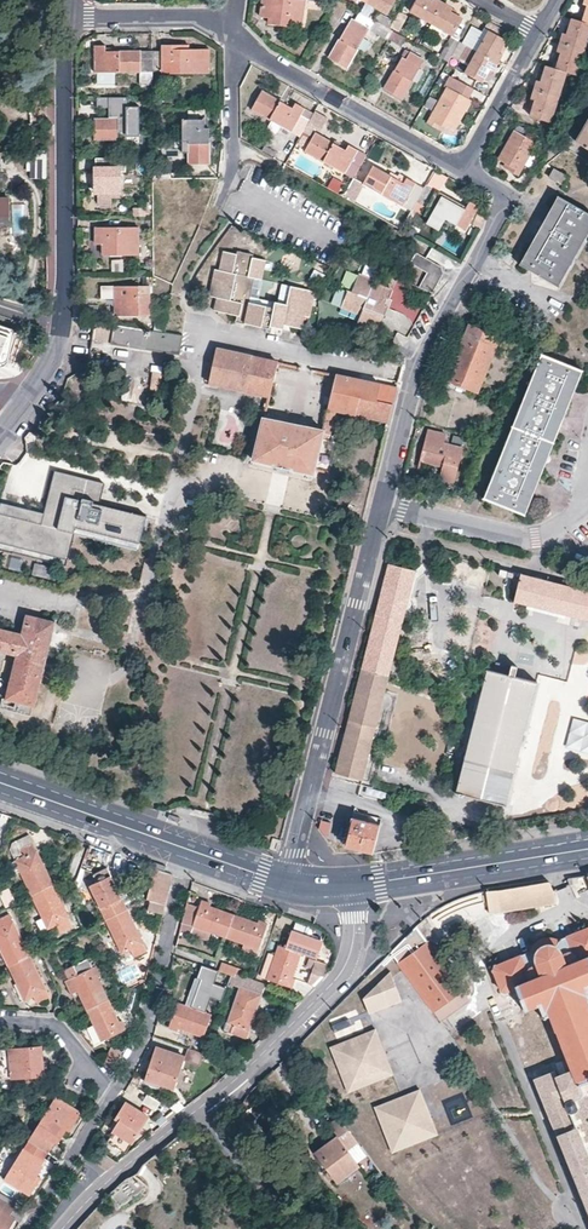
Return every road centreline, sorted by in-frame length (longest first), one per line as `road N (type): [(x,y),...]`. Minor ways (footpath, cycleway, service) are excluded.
road 1 (residential): [(350,887),(354,937),(341,976),(64,1228)]
road 2 (residential): [(0,435),(59,355),(64,329),(67,18)]
road 3 (residential): [(382,507),(287,884)]
road 4 (residential): [(507,199),(417,377),(382,507)]
road 5 (primary): [(0,782),(287,884)]
road 6 (residential): [(464,169),(234,34)]
road 7 (primary): [(350,887),(587,848)]
road 8 (residential): [(382,507),(536,539),(587,508)]
road 9 (residential): [(234,34),(203,20),(67,18)]
road 10 (residential): [(536,34),(464,169)]
road 11 (residential): [(234,181),(234,34)]
road 12 (residential): [(0,1021),(51,1025),(112,1092)]

